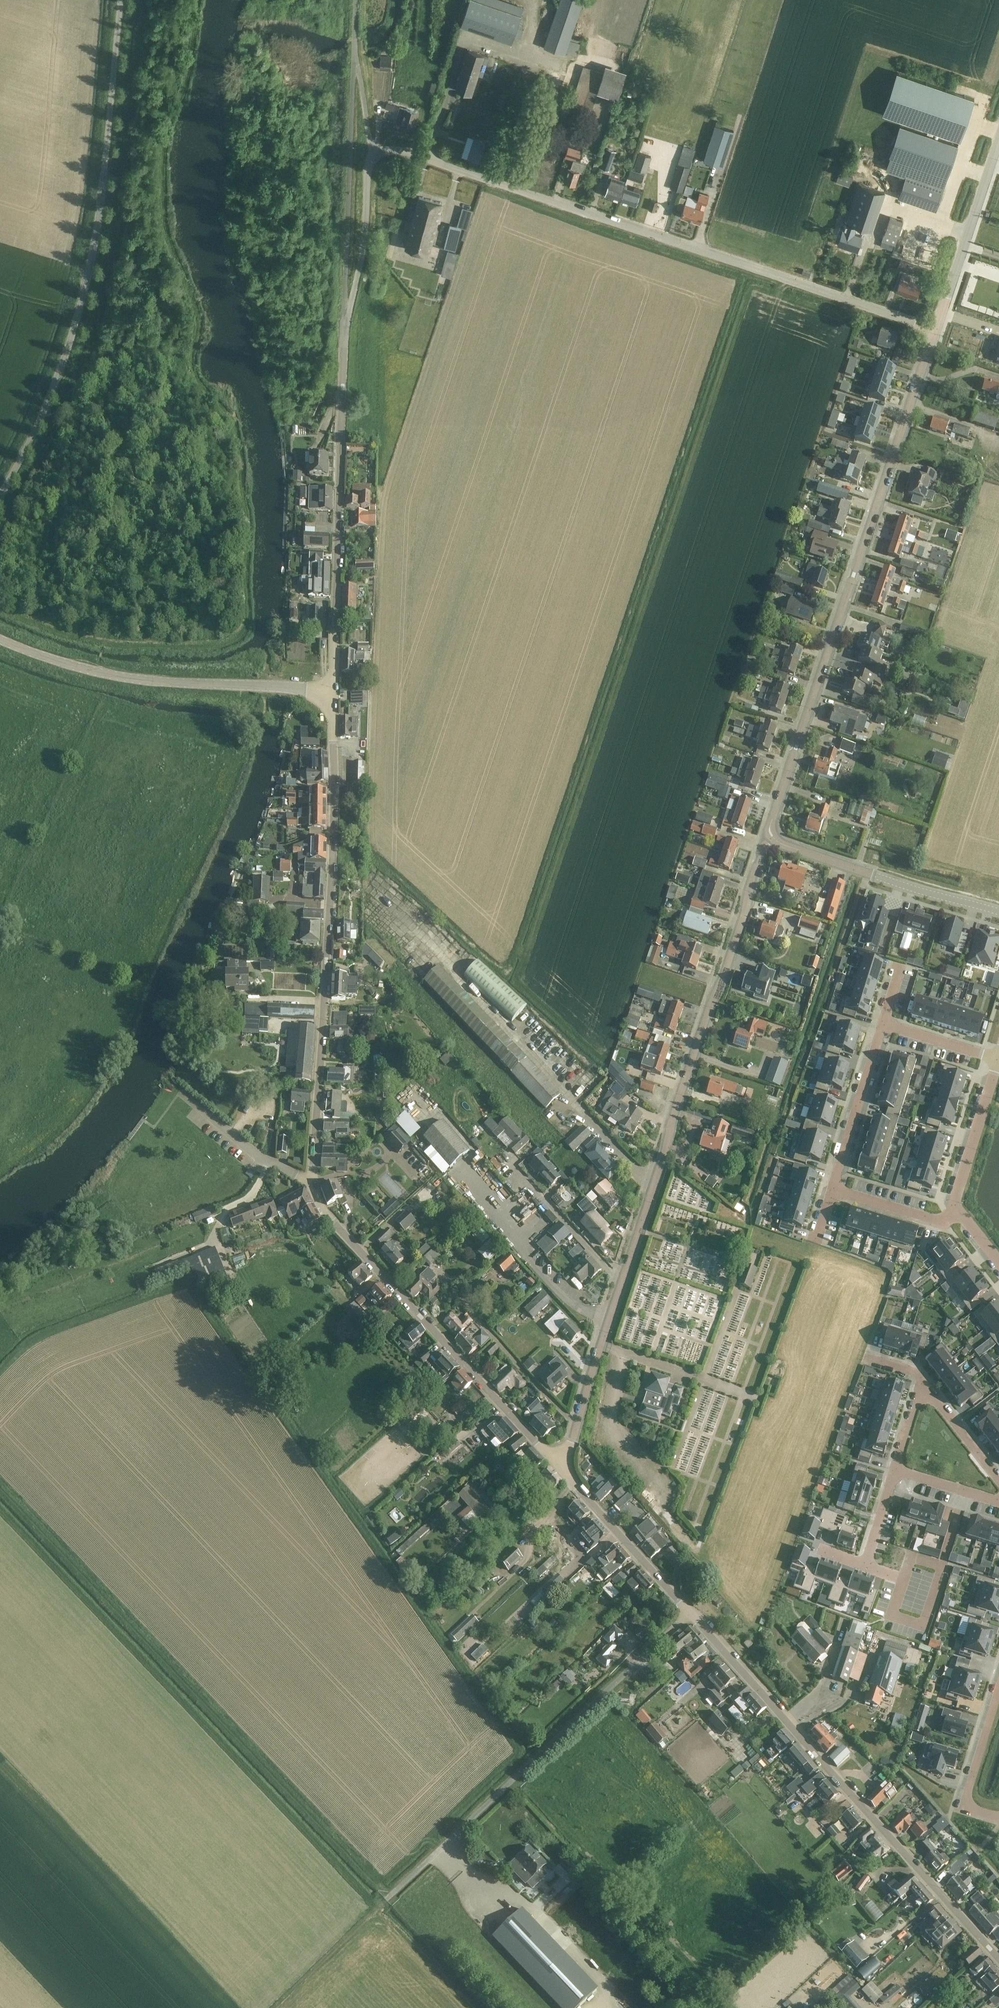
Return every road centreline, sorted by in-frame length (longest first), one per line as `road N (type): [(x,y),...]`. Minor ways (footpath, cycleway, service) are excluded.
road 1 (tertiary): [(561,1471),(316,1194),(334,690)]
road 2 (tertiary): [(561,1471),(771,837)]
road 3 (unclassified): [(936,332),(371,145)]
road 4 (tertiary): [(771,837),(936,332)]
road 5 (tertiary): [(0,503),(50,415),(82,322),(102,224),(121,0)]
road 6 (tertiary): [(998,1957),(689,1612)]
road 7 (unclassified): [(390,1900),(689,1612)]
road 8 (residential): [(334,690),(342,332)]
road 9 (unclassified): [(342,332),(355,60)]
road 10 (tertiary): [(262,685),(119,677),(0,639)]
road 11 (track): [(601,2007),(606,1986),(526,1900),(481,1888),(446,1845)]
road 12 (residential): [(998,911),(771,837)]
road 13 (tertiary): [(936,332),(998,141)]
road 14 (tertiary): [(689,1612),(561,1471)]
road 15 (unclassified): [(342,332),(363,259),(371,145)]
road 16 (residential): [(832,1188),(882,1023)]
road 17 (residential): [(954,1205),(998,1059)]
road 18 (residential): [(998,1813),(981,1811),(971,1792),(998,1694)]
road 19 (residential): [(832,1188),(934,1219),(954,1205)]
road 20 (residential): [(998,1481),(922,1380)]
road 21 (residential): [(882,1023),(998,1059)]

